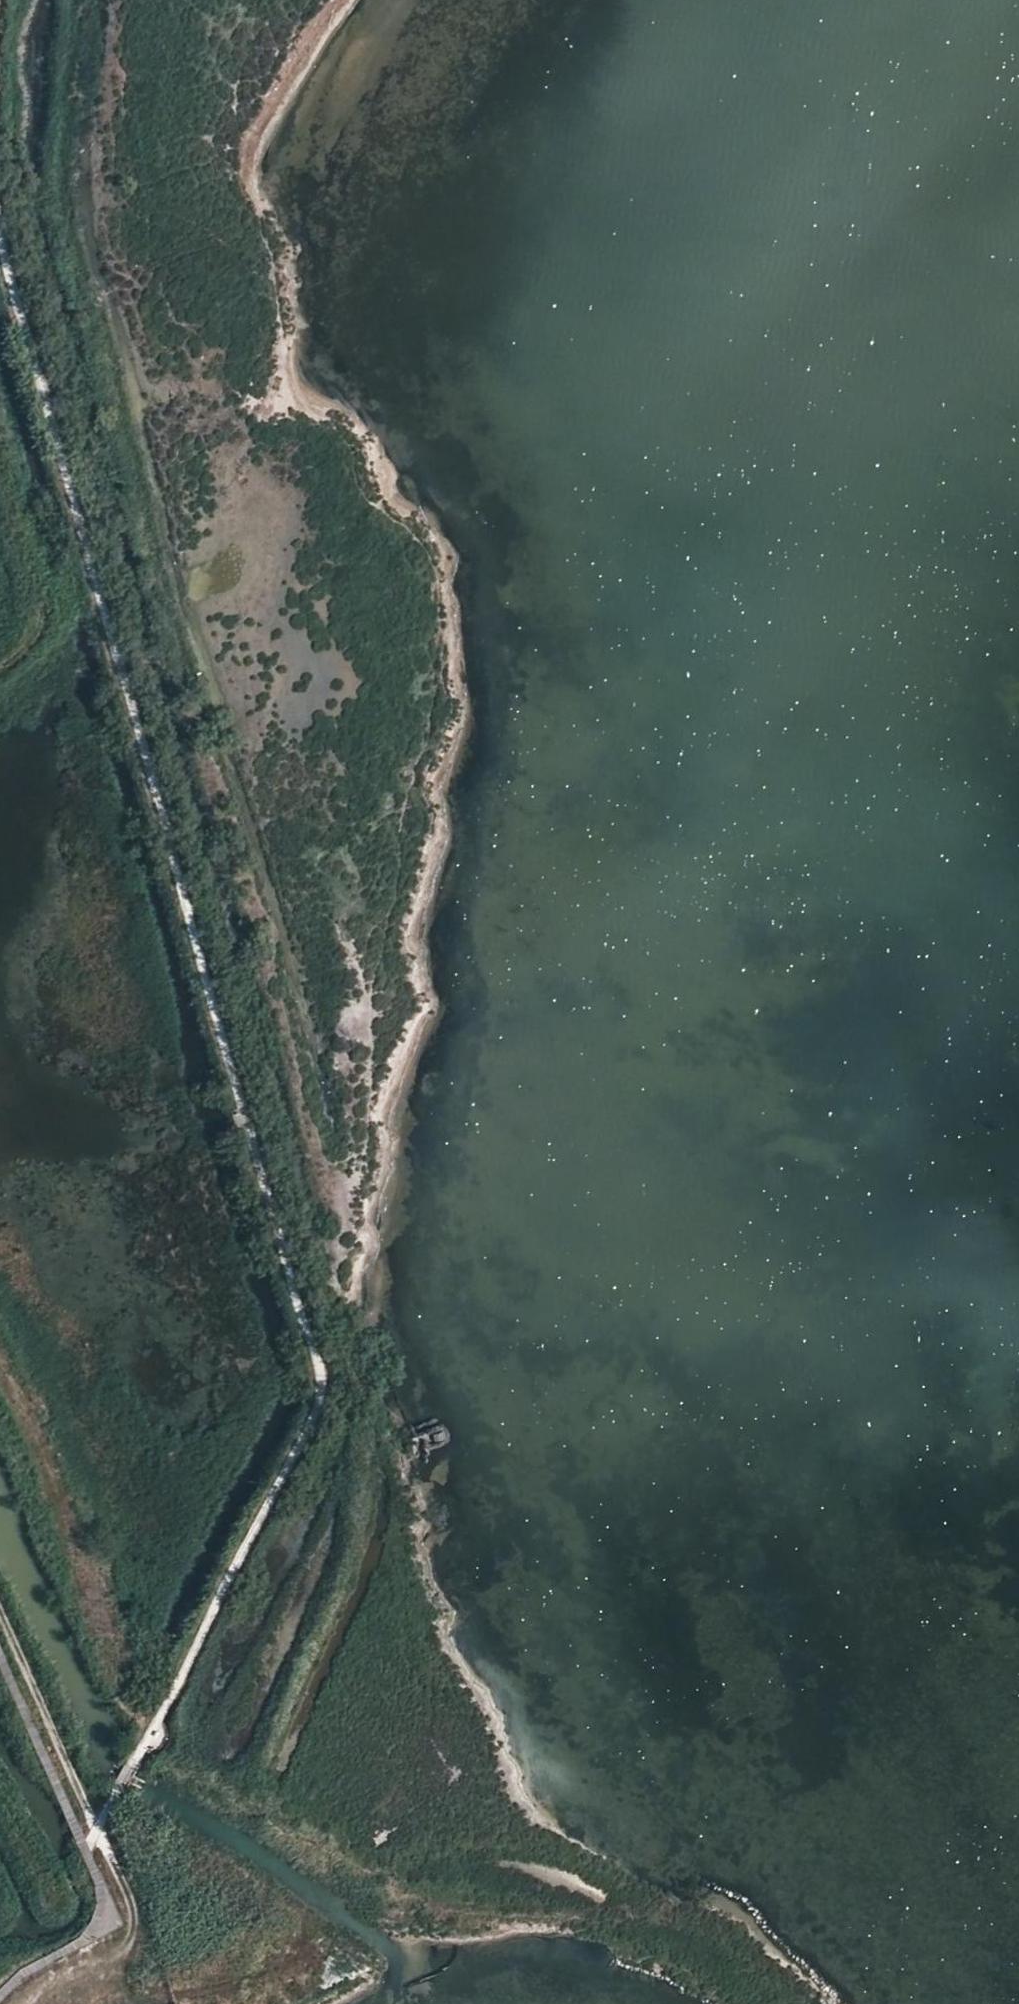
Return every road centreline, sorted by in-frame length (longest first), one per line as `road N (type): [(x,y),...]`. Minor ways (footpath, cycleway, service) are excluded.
road 1 (track): [(99,1833),(315,1413),(318,1366),(6,272),(0,223)]
road 2 (track): [(126,1955),(132,1902),(0,1604)]

